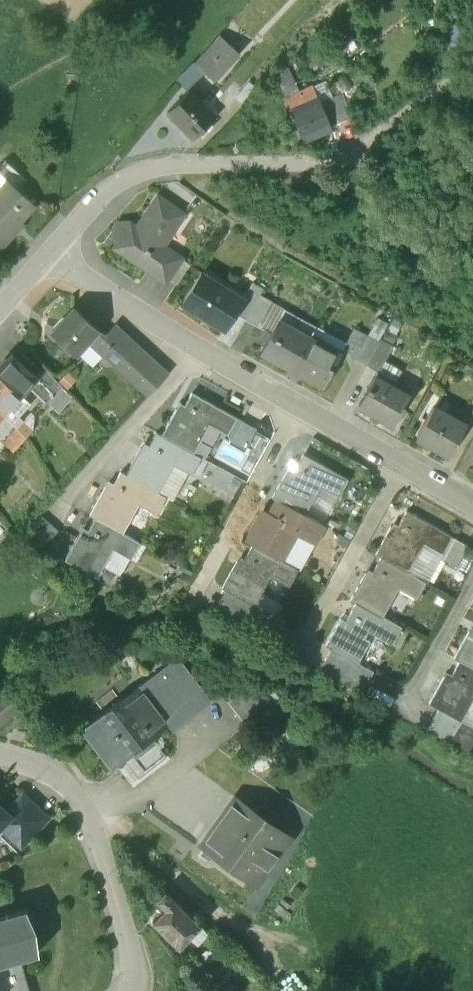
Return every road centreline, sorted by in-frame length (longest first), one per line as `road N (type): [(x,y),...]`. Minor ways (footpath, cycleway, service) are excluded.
road 1 (residential): [(54,245),(113,180),(146,164),(277,158),(356,137)]
road 2 (residential): [(132,990),(130,949),(97,822),(47,771),(0,758)]
road 3 (residential): [(299,408),(190,606)]
road 4 (residential): [(200,351),(53,511)]
road 5 (residential): [(402,465),(297,655)]
road 6 (residential): [(200,351),(54,245)]
road 7 (residential): [(472,581),(398,720)]
road 8 (track): [(356,137),(472,68)]

